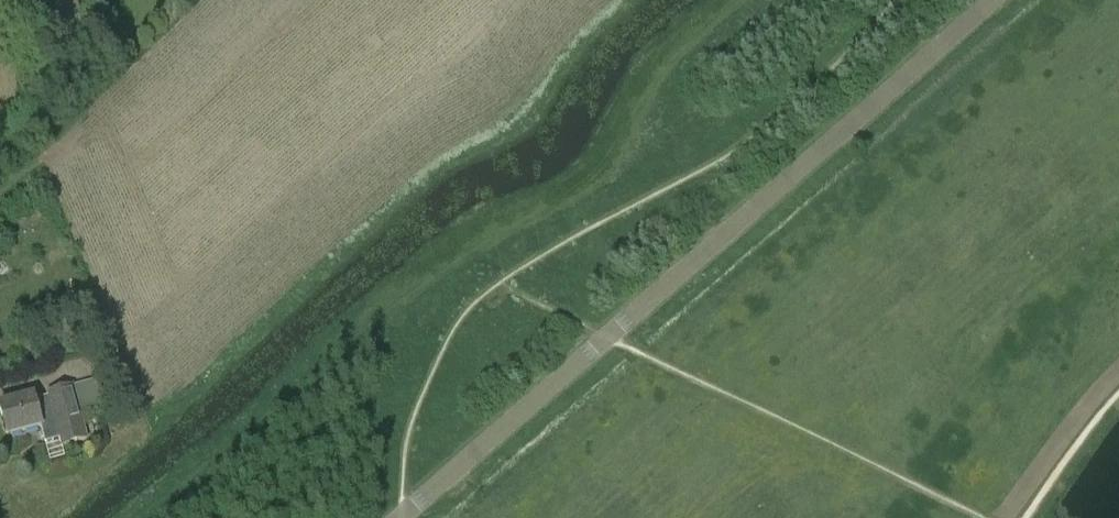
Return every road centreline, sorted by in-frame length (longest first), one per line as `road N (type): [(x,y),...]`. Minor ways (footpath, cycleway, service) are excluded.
road 1 (track): [(137,517),(466,237),(595,176),(644,73),(725,0)]
road 2 (unclassified): [(402,517),(998,0)]

